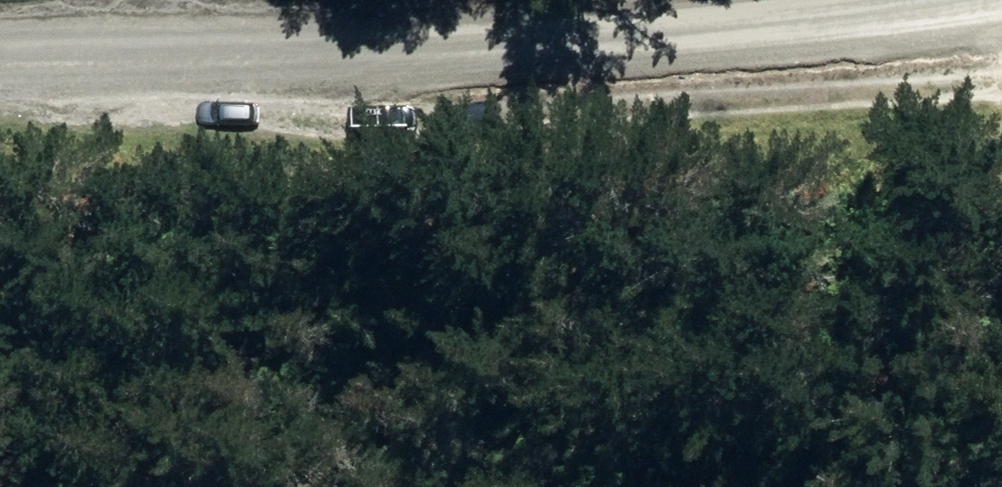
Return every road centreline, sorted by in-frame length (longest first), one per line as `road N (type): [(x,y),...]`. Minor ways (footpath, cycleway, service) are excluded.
road 1 (tertiary): [(912,0),(0,45)]
road 2 (track): [(1001,80),(395,121),(290,108),(212,36)]

